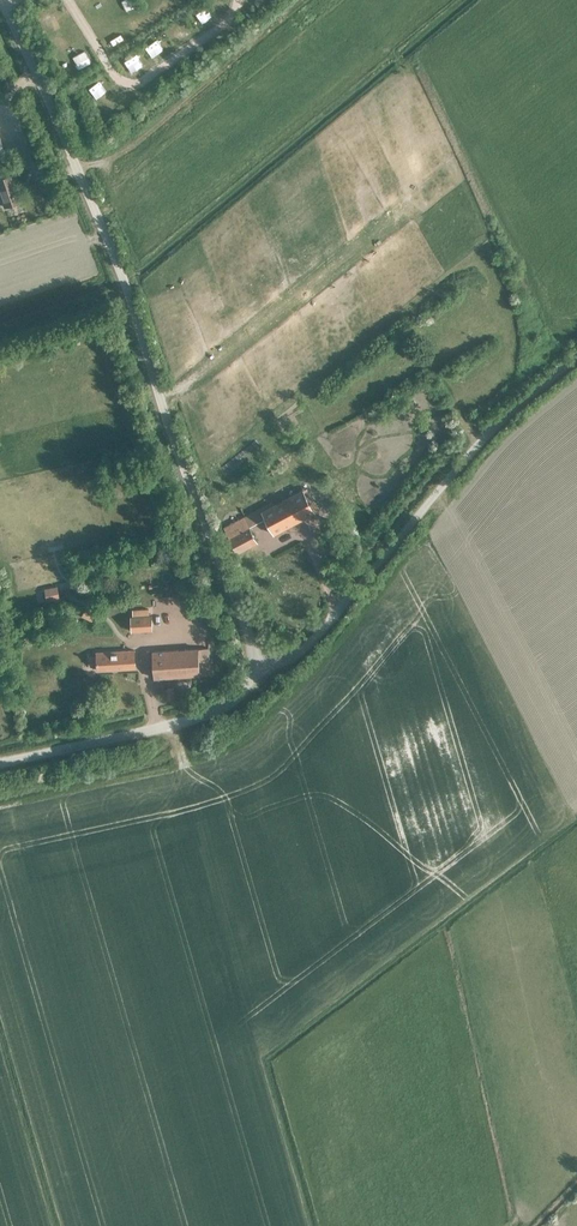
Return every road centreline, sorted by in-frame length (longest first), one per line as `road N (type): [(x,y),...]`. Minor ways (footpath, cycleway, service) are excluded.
road 1 (unclassified): [(254,666),(125,283),(1,0)]
road 2 (unclassified): [(254,666),(286,662),(316,637),(477,445),(576,355)]
road 3 (unclassified): [(0,763),(212,714),(242,691),(254,666)]

